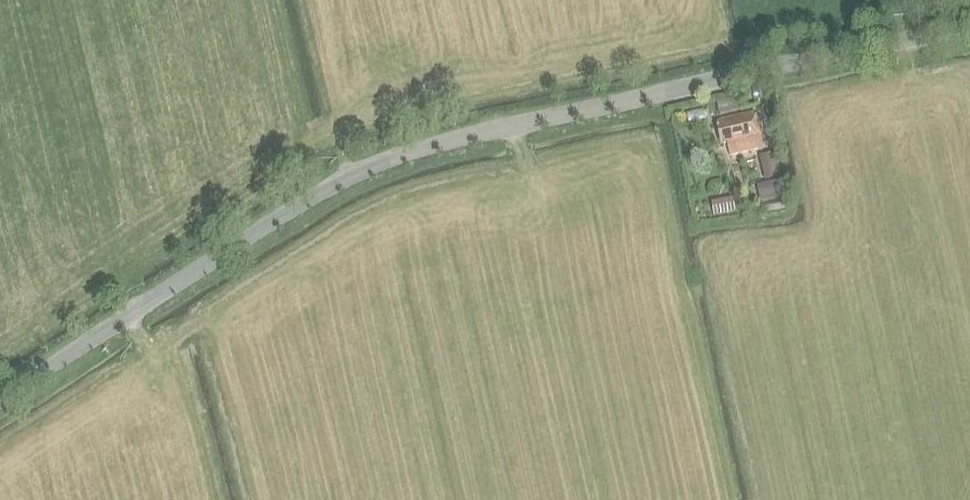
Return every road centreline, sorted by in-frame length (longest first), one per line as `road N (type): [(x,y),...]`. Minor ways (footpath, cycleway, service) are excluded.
road 1 (tertiary): [(0,398),(338,185),(481,130),(969,23)]

